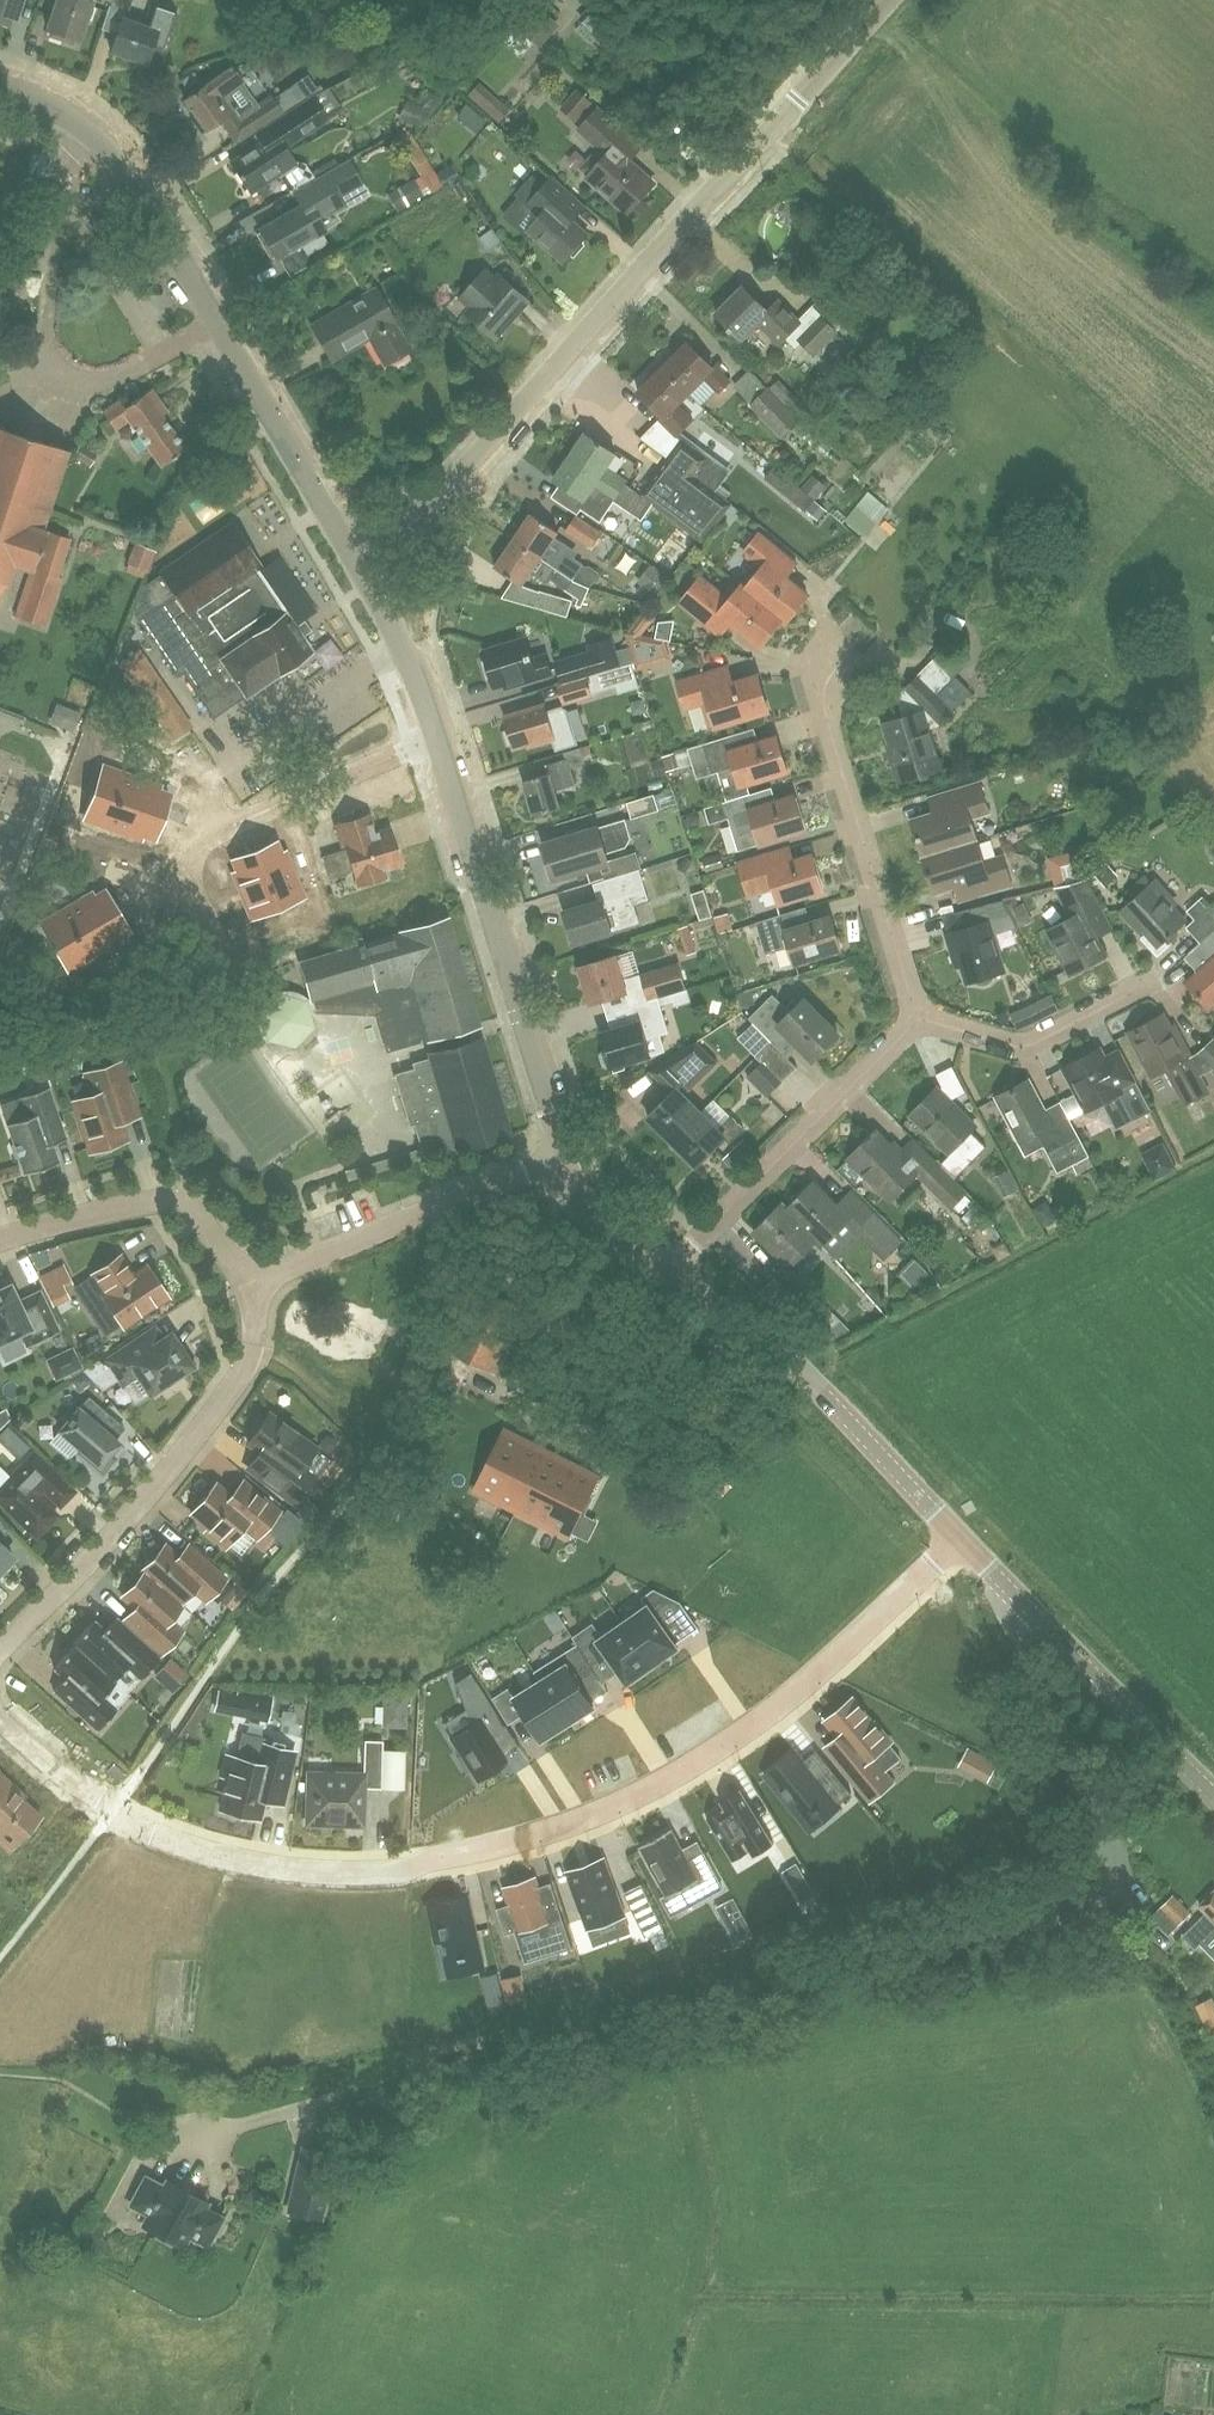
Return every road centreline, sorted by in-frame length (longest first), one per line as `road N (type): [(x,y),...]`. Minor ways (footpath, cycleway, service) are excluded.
road 1 (residential): [(964,1542),(766,1719),(719,1750),(563,1825),(451,1856),(289,1862),(222,1849),(80,1786),(0,1724)]
road 2 (unclassified): [(360,567),(469,461),(886,0)]
road 3 (tertiary): [(563,1155),(464,820),(413,677),(360,567)]
road 4 (tertiary): [(360,567),(147,204),(87,136),(0,88)]
road 5 (residential): [(0,1645),(215,1416),(250,1357),(251,1283)]
road 6 (tertiary): [(964,1542),(810,1373),(665,1274)]
road 7 (unclassified): [(926,1015),(912,999),(811,697),(810,666),(823,639)]
road 8 (unclassified): [(665,1274),(926,1015)]
road 9 (tertiary): [(1213,1802),(964,1542)]
road 10 (residential): [(251,1283),(563,1155)]
road 11 (residential): [(0,1237),(166,1201),(192,1209),(251,1283)]
road 12 (residential): [(926,1015),(1027,1045),(1142,990)]
road 13 (tertiary): [(665,1274),(601,1219),(563,1155)]

